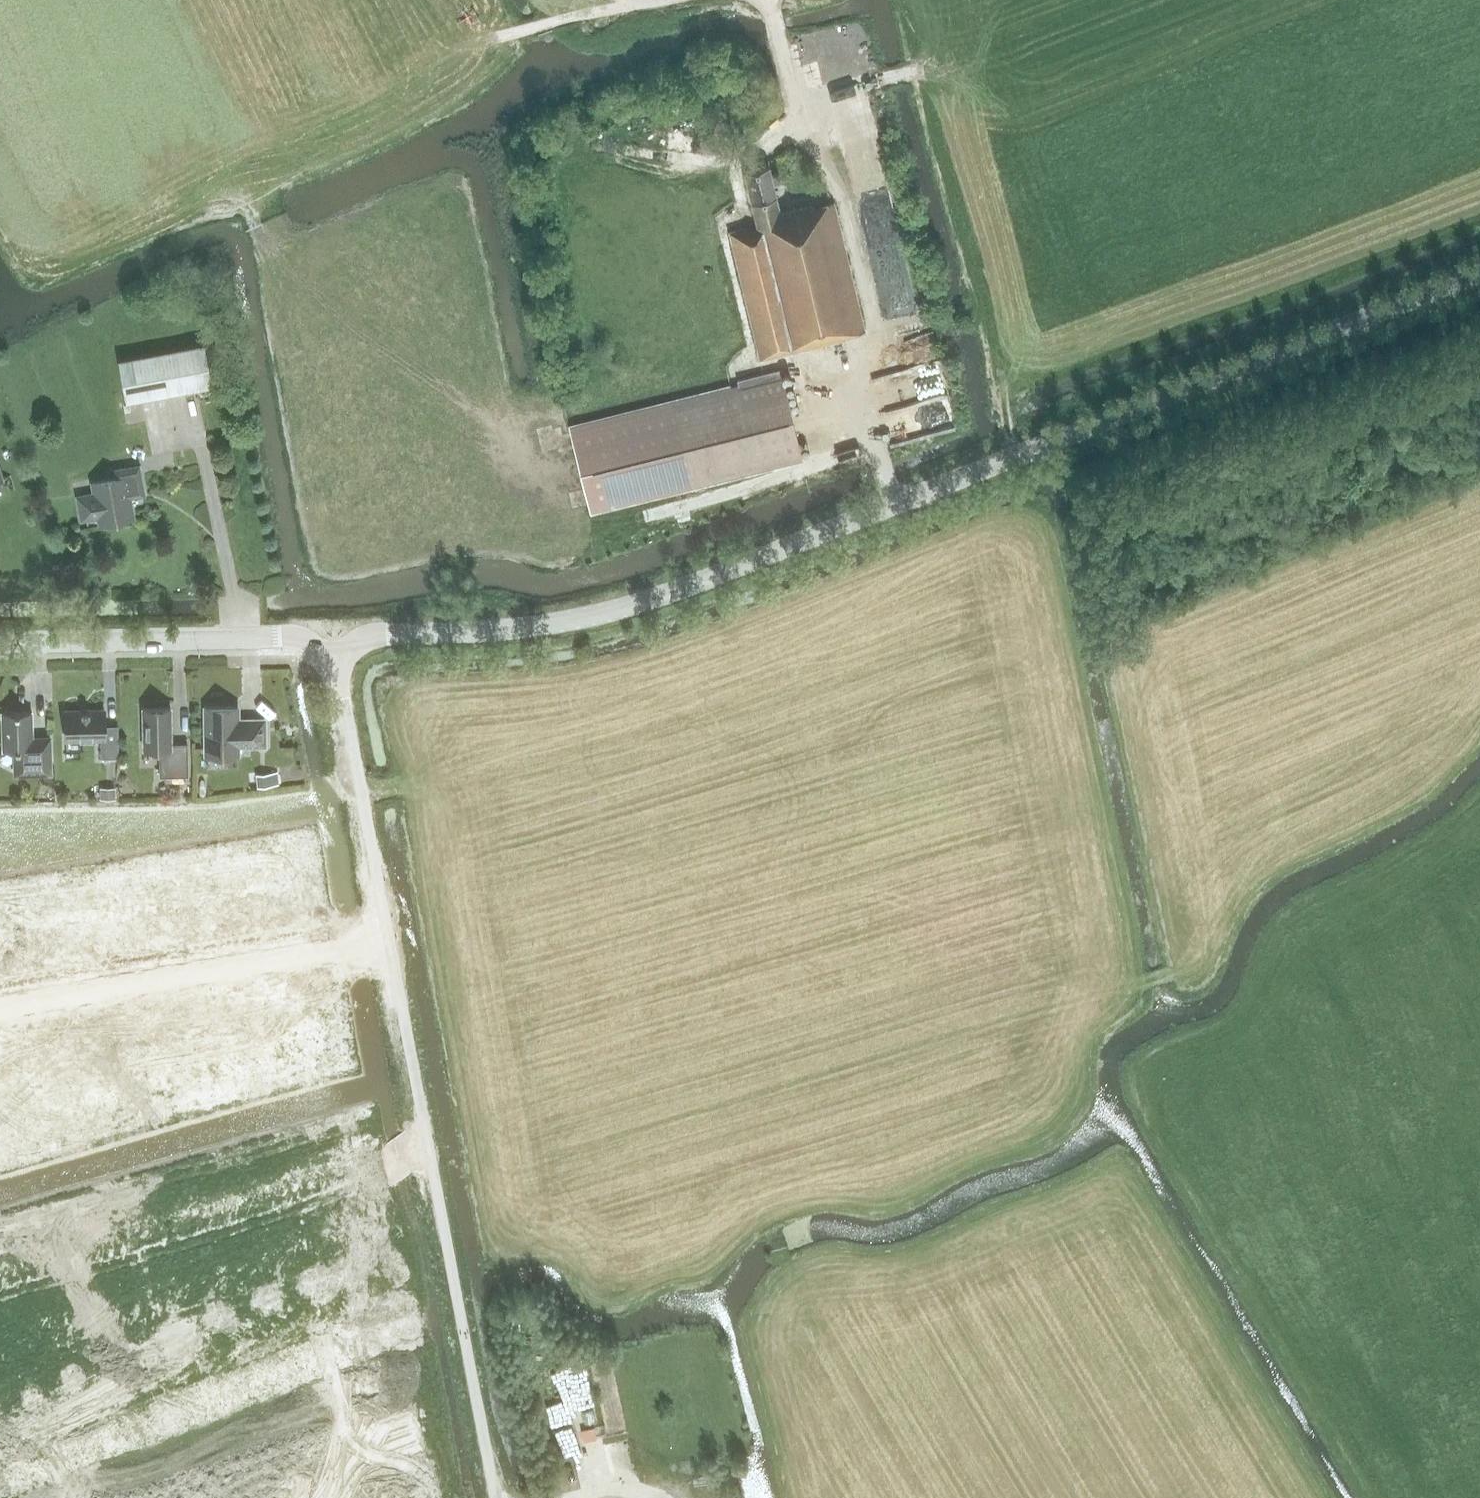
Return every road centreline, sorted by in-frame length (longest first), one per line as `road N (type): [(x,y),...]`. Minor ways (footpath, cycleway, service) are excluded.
road 1 (tertiary): [(336,656),(376,635),(520,630),(657,605),(1479,275)]
road 2 (unclassified): [(495,1497),(390,945)]
road 3 (residential): [(0,1016),(390,945)]
road 4 (tertiary): [(0,643),(283,636),(336,656)]
road 5 (unclassified): [(390,945),(336,656)]

